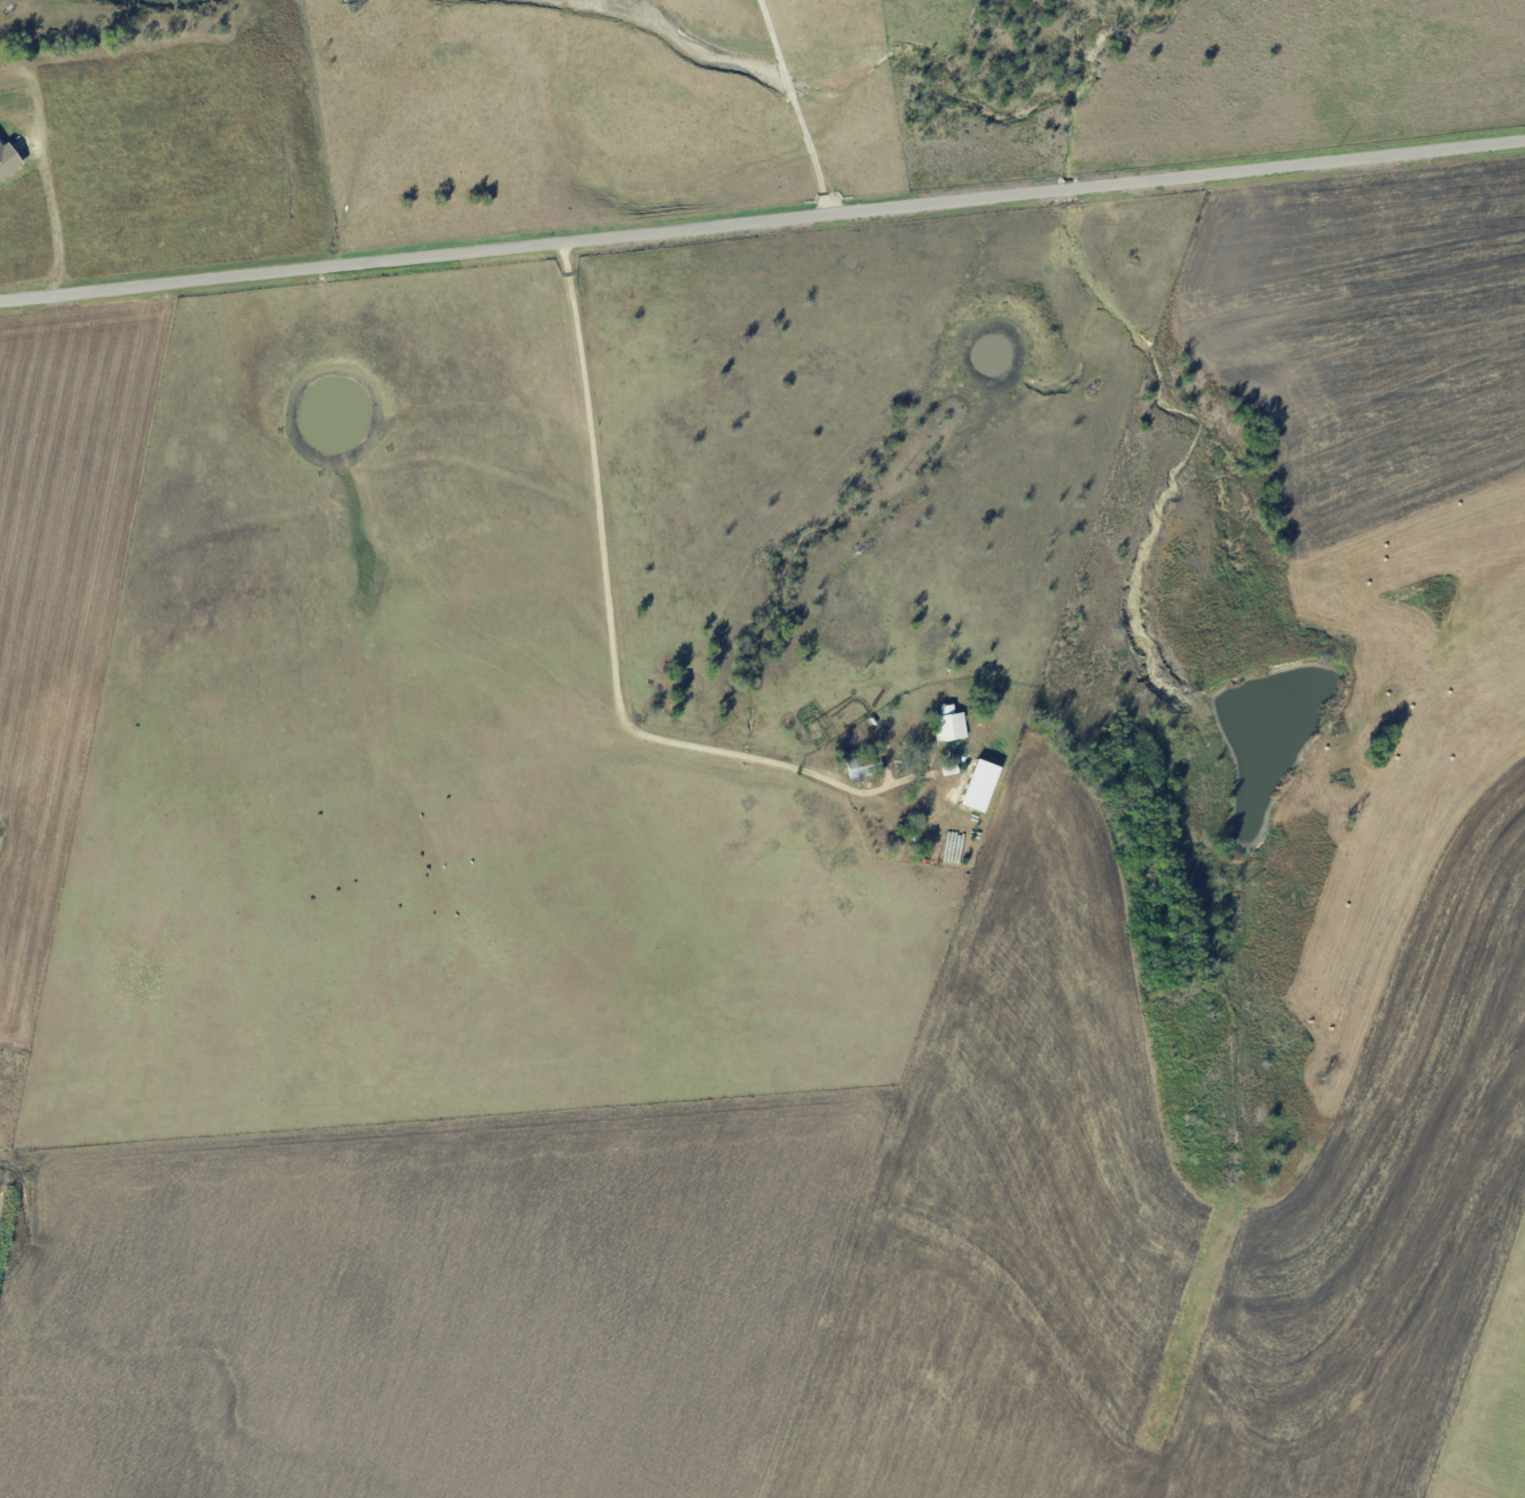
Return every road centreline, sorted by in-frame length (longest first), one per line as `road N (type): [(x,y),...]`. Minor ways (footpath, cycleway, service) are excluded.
road 1 (residential): [(0,302),(1524,141)]
road 2 (residential): [(566,242),(572,369),(615,521),(642,694),(690,723),(883,756)]

